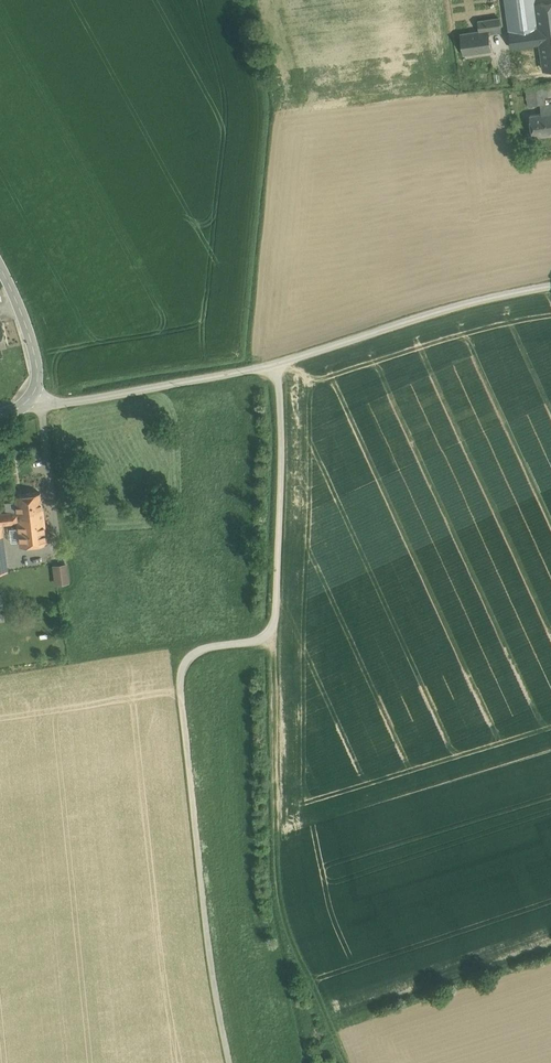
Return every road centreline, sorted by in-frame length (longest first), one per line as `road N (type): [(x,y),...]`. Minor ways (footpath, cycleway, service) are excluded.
road 1 (track): [(275,364),(285,494),(272,641),(207,650),(183,677),(232,1062)]
road 2 (track): [(272,641),(282,905),(349,1062)]
road 3 (track): [(275,364),(468,302),(550,285)]
road 4 (track): [(44,405),(275,364)]
road 5 (tertiary): [(0,265),(24,317),(44,405)]

